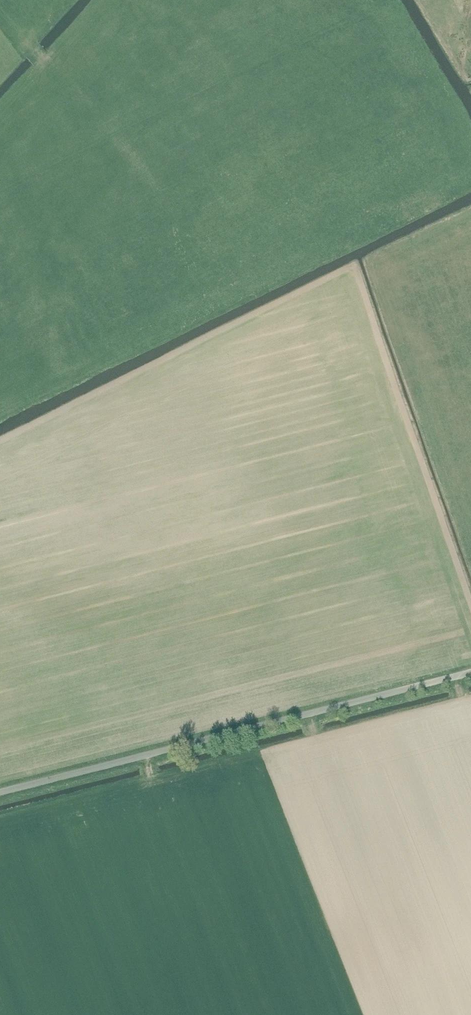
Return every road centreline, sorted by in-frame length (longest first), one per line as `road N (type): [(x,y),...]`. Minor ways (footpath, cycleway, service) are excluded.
road 1 (unclassified): [(0,792),(470,672)]

